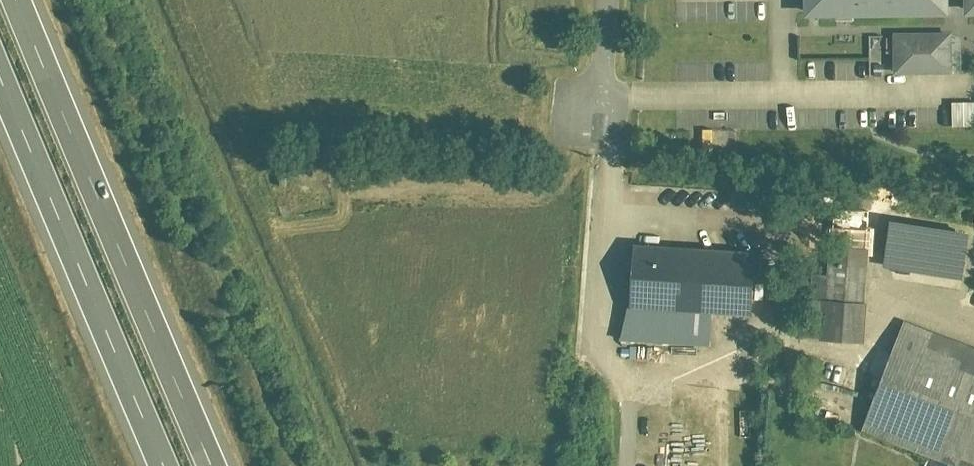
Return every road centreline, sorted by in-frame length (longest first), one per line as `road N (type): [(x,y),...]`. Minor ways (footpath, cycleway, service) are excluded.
road 1 (motorway): [(212,465),(17,0)]
road 2 (motorway): [(0,75),(163,465)]
road 3 (residential): [(608,0),(598,128)]

